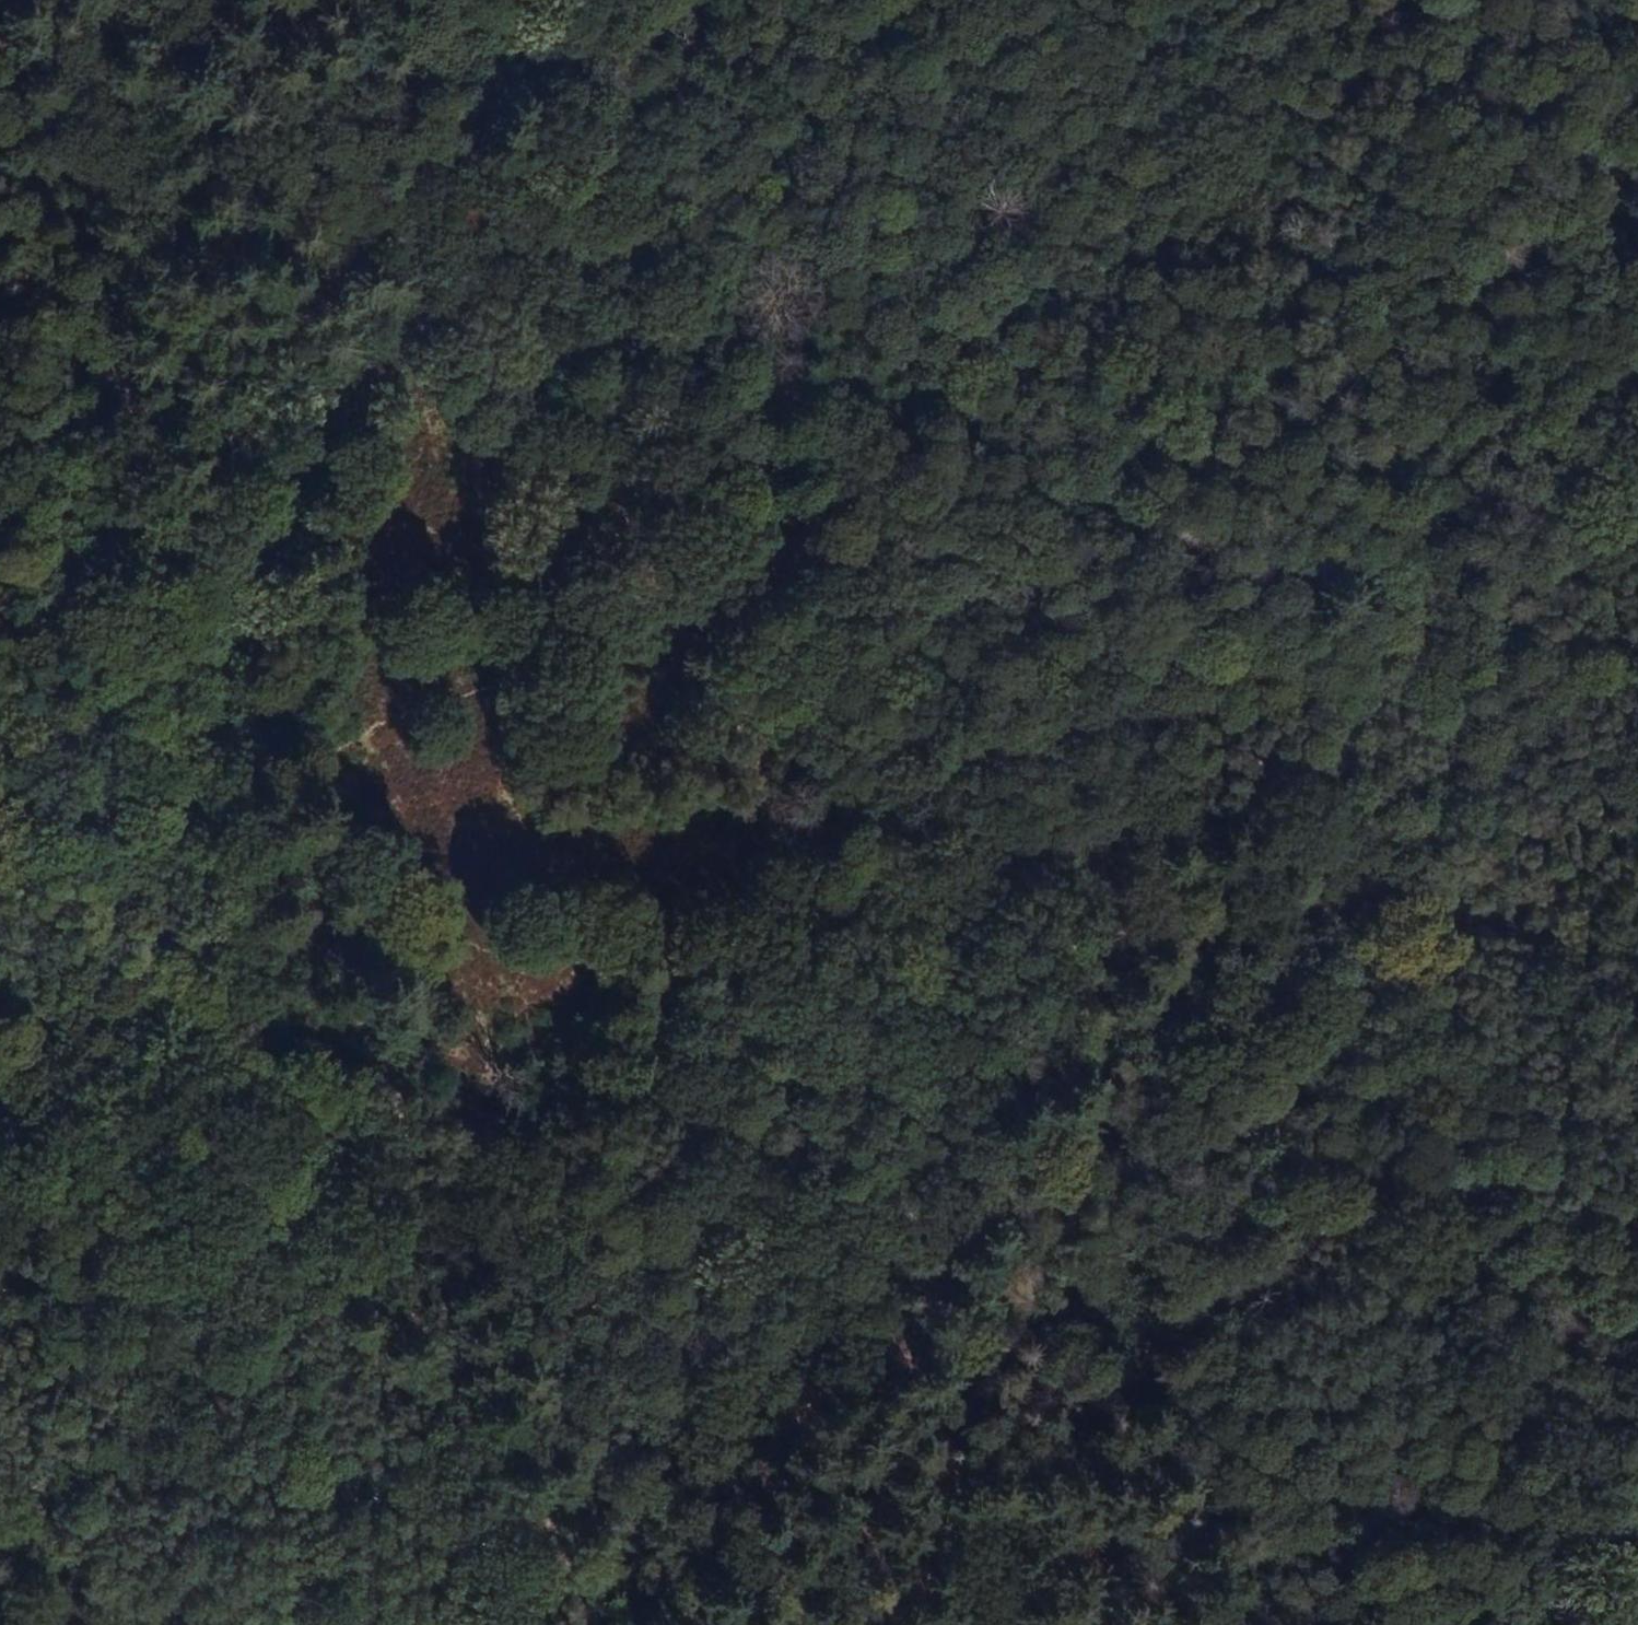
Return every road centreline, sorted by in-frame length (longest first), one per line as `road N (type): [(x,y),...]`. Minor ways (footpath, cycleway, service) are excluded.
road 1 (track): [(734,1624),(1637,45)]
road 2 (track): [(593,1624),(225,615),(0,127)]

